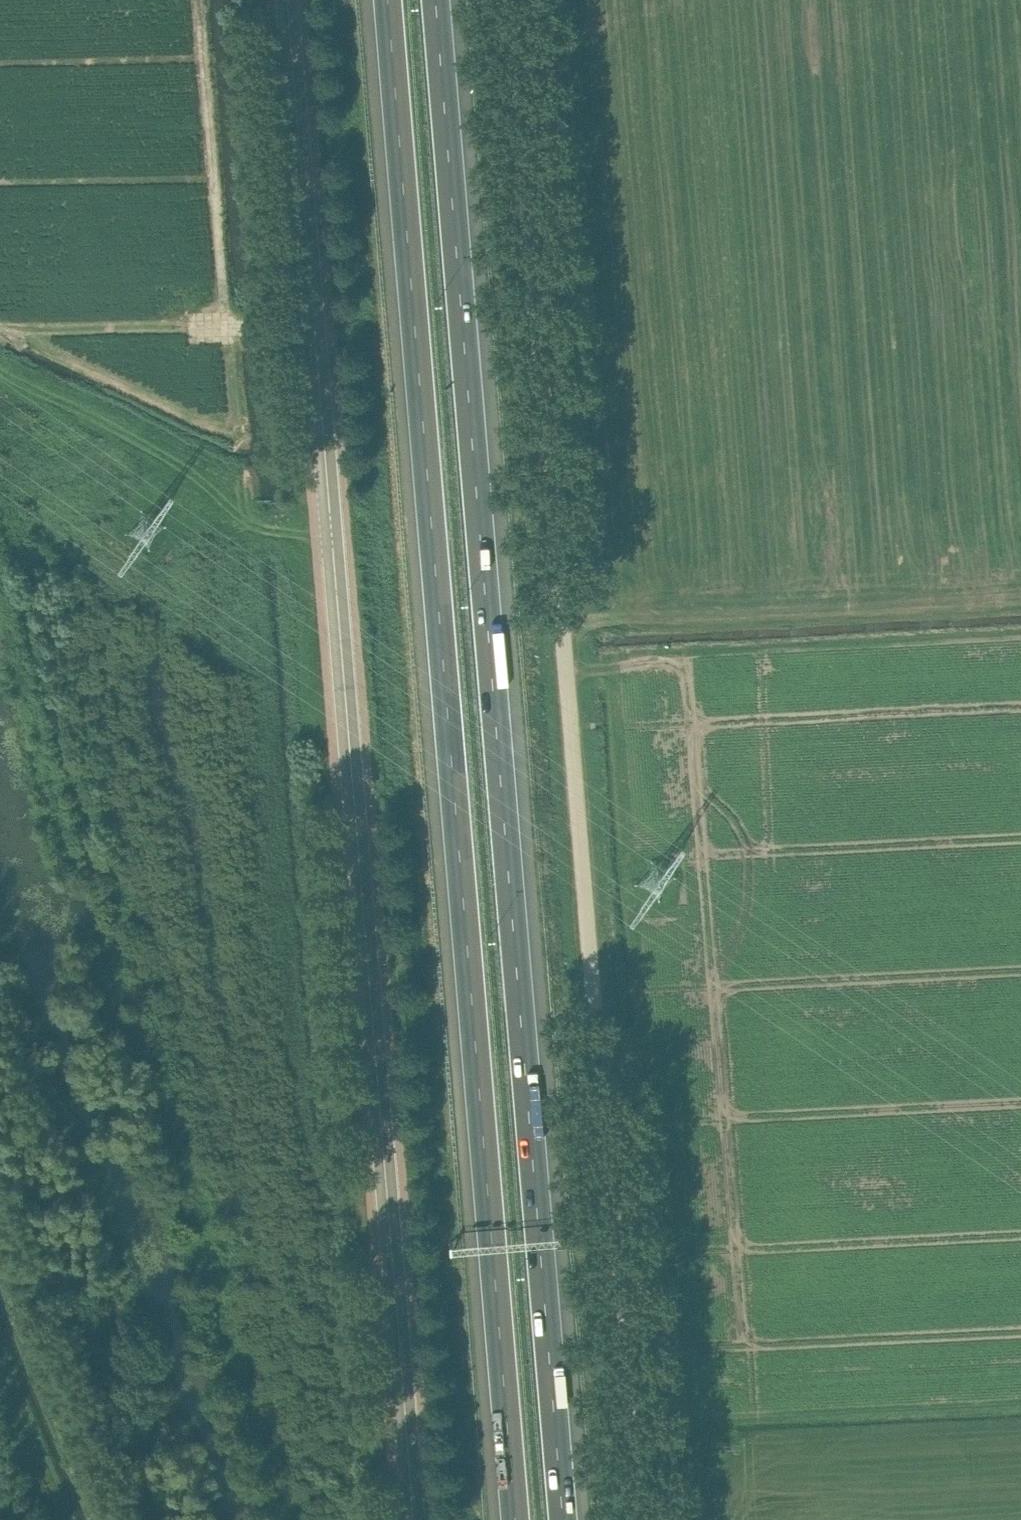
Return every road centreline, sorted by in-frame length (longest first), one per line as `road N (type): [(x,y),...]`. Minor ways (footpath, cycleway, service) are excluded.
road 1 (motorway): [(375,0),(515,1519)]
road 2 (motorway): [(570,1519),(440,0)]
road 3 (tertiary): [(412,1519),(287,0)]
road 4 (unclassified): [(634,1519),(511,0)]

